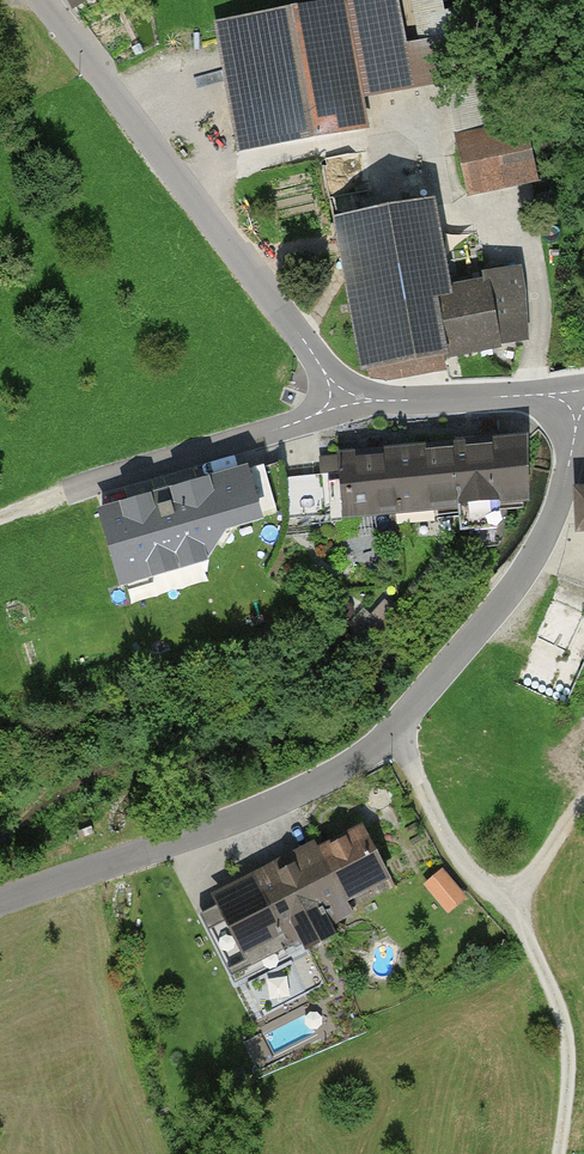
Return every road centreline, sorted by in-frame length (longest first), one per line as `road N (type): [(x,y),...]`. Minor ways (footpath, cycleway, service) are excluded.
road 1 (unclassified): [(0,902),(201,831),(366,756),(459,654),(546,537),(570,468),(575,401)]
road 2 (residential): [(42,0),(304,339),(338,398),(575,401)]
road 3 (track): [(397,728),(452,845),(517,903),(545,974),(567,1054),(558,1153)]

